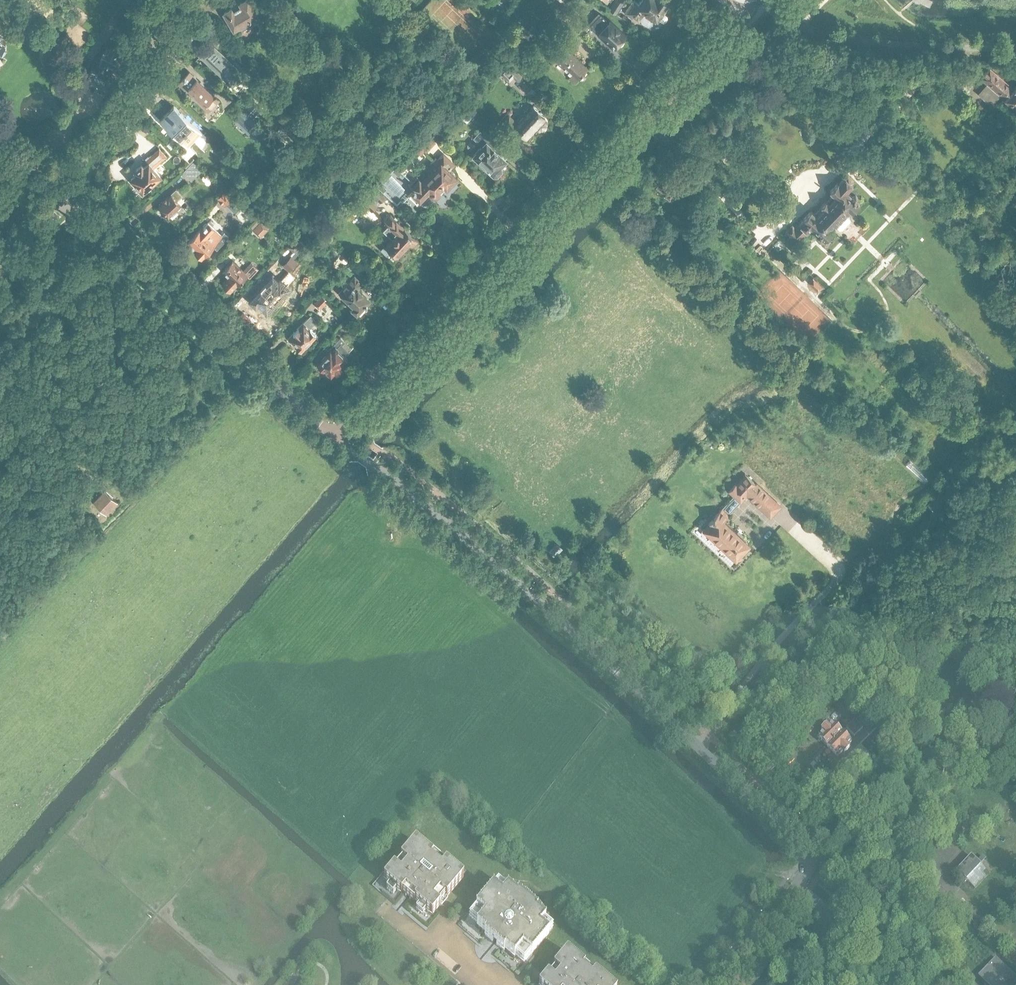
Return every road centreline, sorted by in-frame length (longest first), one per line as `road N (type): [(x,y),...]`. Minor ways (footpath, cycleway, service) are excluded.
road 1 (residential): [(376,468),(781,825),(809,855),(797,883)]
road 2 (residential): [(337,435),(745,0)]
road 3 (residential): [(337,435),(221,337),(71,189)]
road 4 (unclassified): [(763,0),(835,36),(1015,47)]
road 5 (residential): [(173,0),(71,189)]
road 6 (residential): [(797,883),(714,984)]

